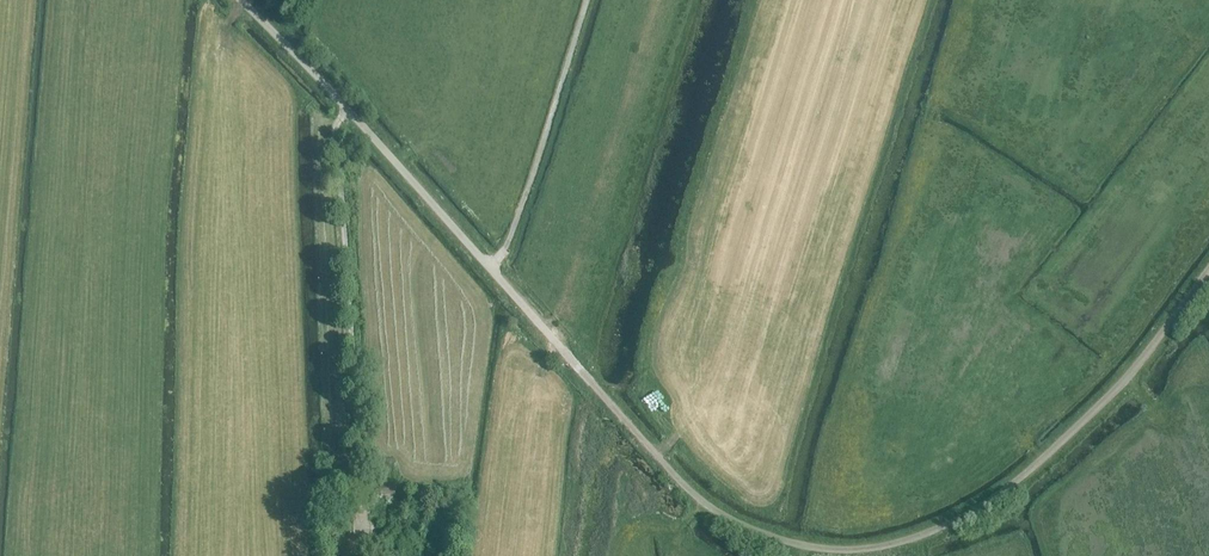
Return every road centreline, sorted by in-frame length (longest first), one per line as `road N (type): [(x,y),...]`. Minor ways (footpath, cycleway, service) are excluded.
road 1 (unclassified): [(811,547),(881,544),(957,521),(1008,487),(1136,370),(1208,271)]
road 2 (unclassified): [(811,547),(742,526),(685,488),(499,275)]
road 3 (unclassified): [(356,506),(337,132),(350,113)]
road 4 (unclassified): [(499,275),(587,0)]
road 5 (unclassified): [(499,275),(350,113)]
road 6 (unclassified): [(350,113),(237,0)]

